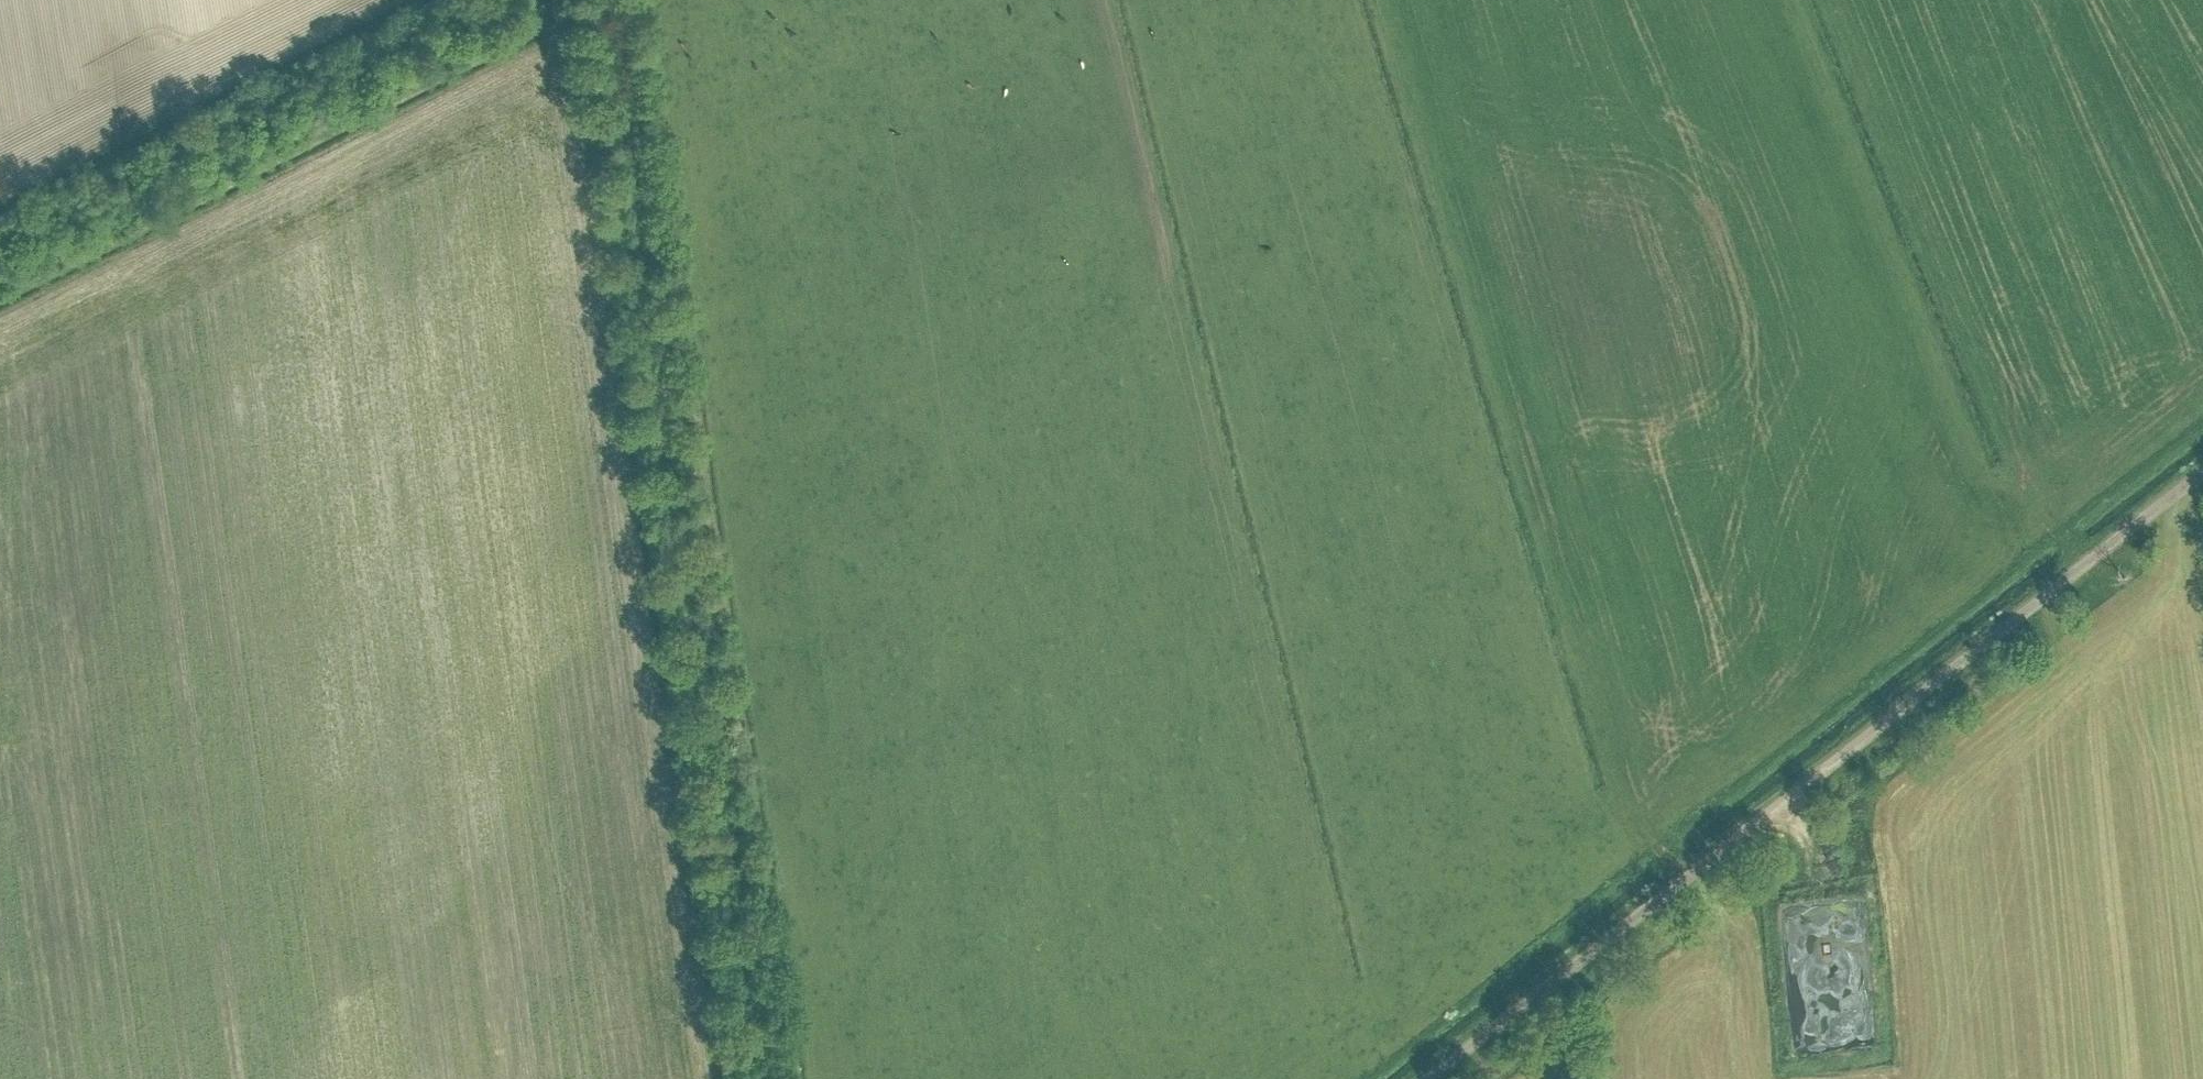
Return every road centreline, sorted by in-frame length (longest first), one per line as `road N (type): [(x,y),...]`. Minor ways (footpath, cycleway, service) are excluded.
road 1 (unclassified): [(1427,1078),(2202,472)]

